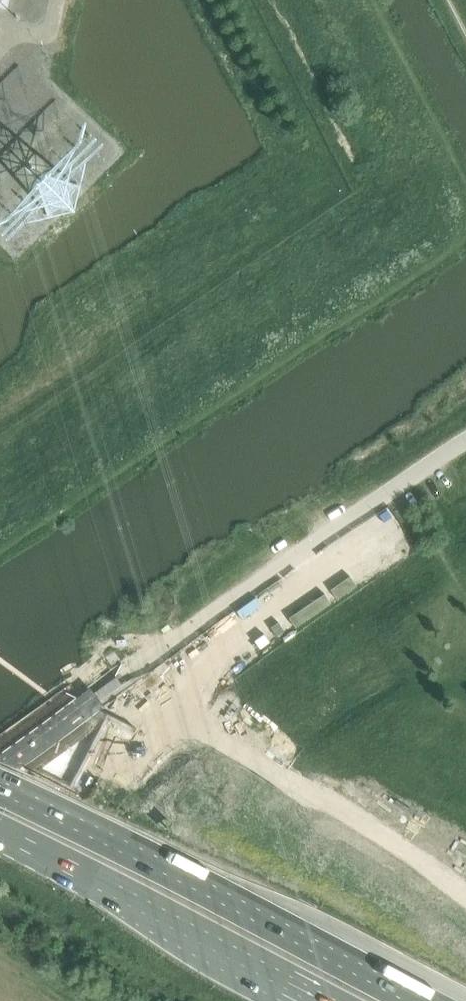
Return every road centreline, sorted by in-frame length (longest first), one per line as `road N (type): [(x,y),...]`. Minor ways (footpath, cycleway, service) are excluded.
road 1 (unclassified): [(0,769),(465,439)]
road 2 (primary): [(465,978),(222,817),(0,711)]
road 3 (primary): [(452,1000),(0,787)]
road 4 (primary): [(0,832),(324,1000)]

